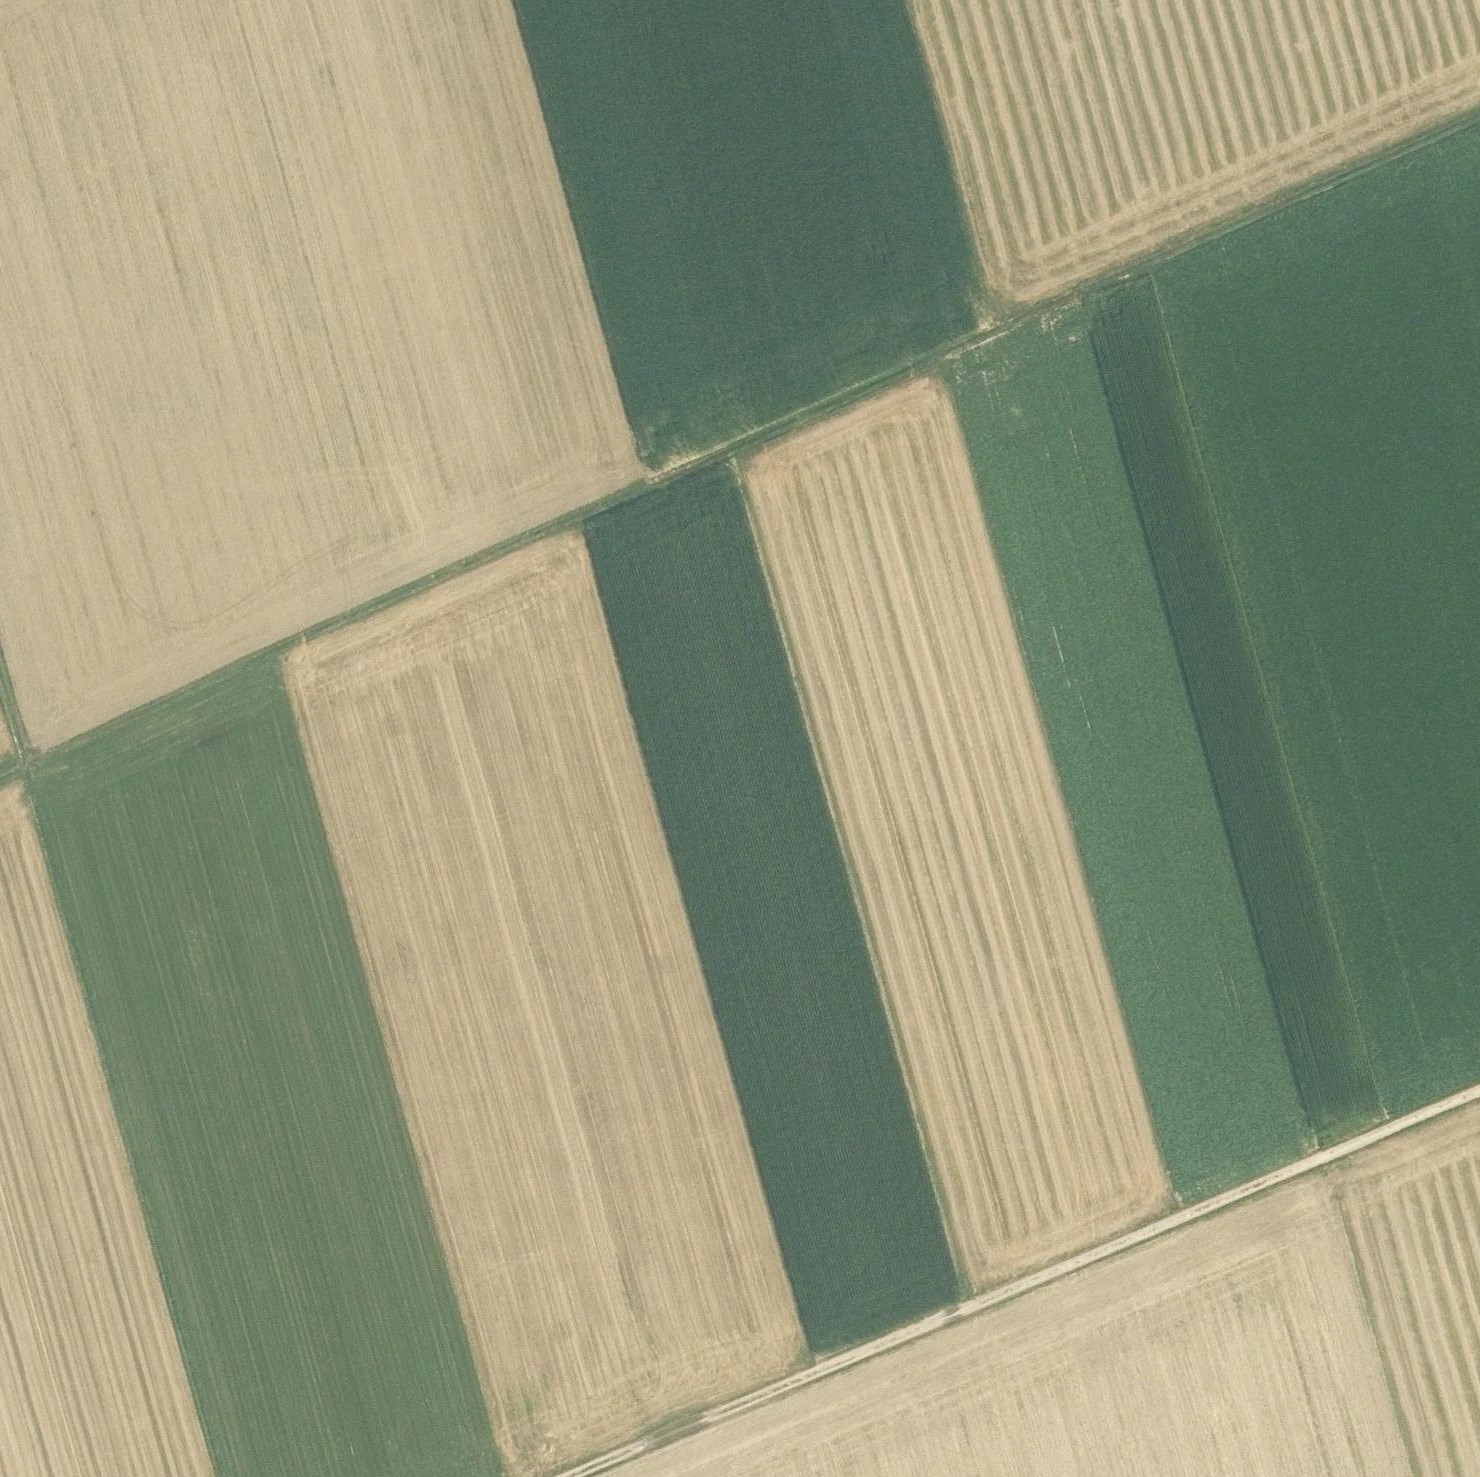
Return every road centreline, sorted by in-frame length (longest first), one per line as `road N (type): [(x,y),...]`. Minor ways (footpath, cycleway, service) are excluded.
road 1 (track): [(1479,116),(23,765),(217,1476)]
road 2 (track): [(1479,1092),(572,1476)]

